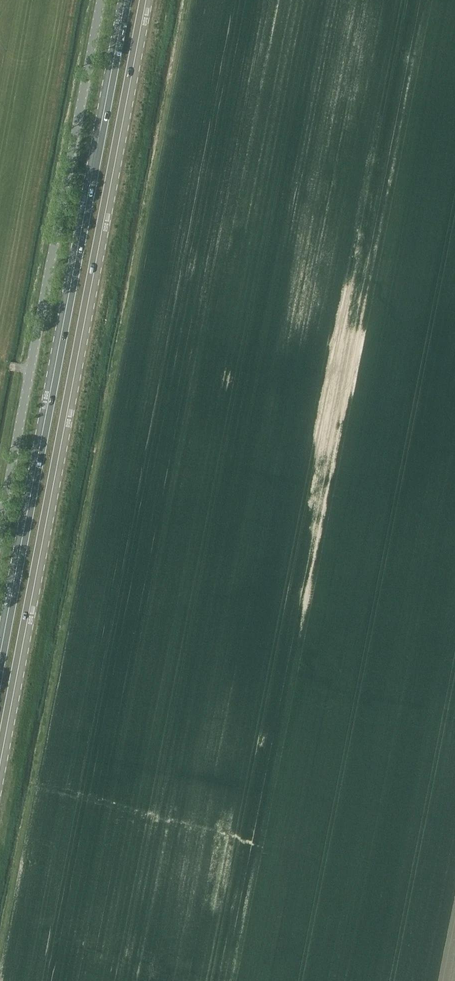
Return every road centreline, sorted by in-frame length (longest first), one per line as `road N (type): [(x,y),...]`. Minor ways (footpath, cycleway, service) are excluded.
road 1 (primary): [(0,762),(147,0)]
road 2 (primary): [(124,0),(0,649)]
road 3 (unclassified): [(0,526),(101,0)]

